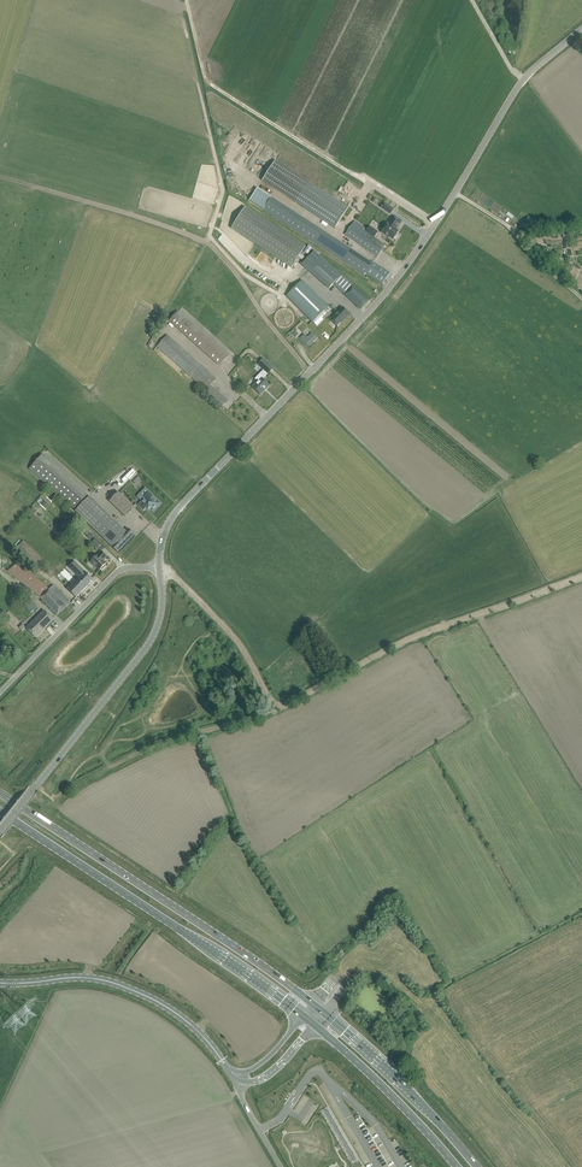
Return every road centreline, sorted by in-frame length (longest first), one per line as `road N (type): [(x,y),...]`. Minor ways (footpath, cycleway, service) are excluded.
road 1 (unclassified): [(160,570),(163,533),(185,502),(381,301),(442,218),(520,84),(581,28)]
road 2 (track): [(55,800),(146,747),(275,709),(404,642),(581,577)]
road 3 (primary): [(314,1002),(0,793)]
road 4 (primary): [(0,811),(303,1015)]
road 5 (unclassified): [(0,832),(150,643),(160,570)]
road 6 (track): [(342,980),(356,966),(378,968),(439,1022),(525,1166)]
road 7 (unclassified): [(231,1071),(178,1014),(129,988),(83,977),(0,983)]
road 8 (primary): [(478,1166),(325,1011)]
road 9 (unclassified): [(0,694),(106,581),(128,569),(160,570)]
road 10 (primary): [(314,1025),(454,1166)]
road 11 (track): [(160,570),(239,644),(275,709)]
road 12 (track): [(456,194),(509,227),(581,299)]

